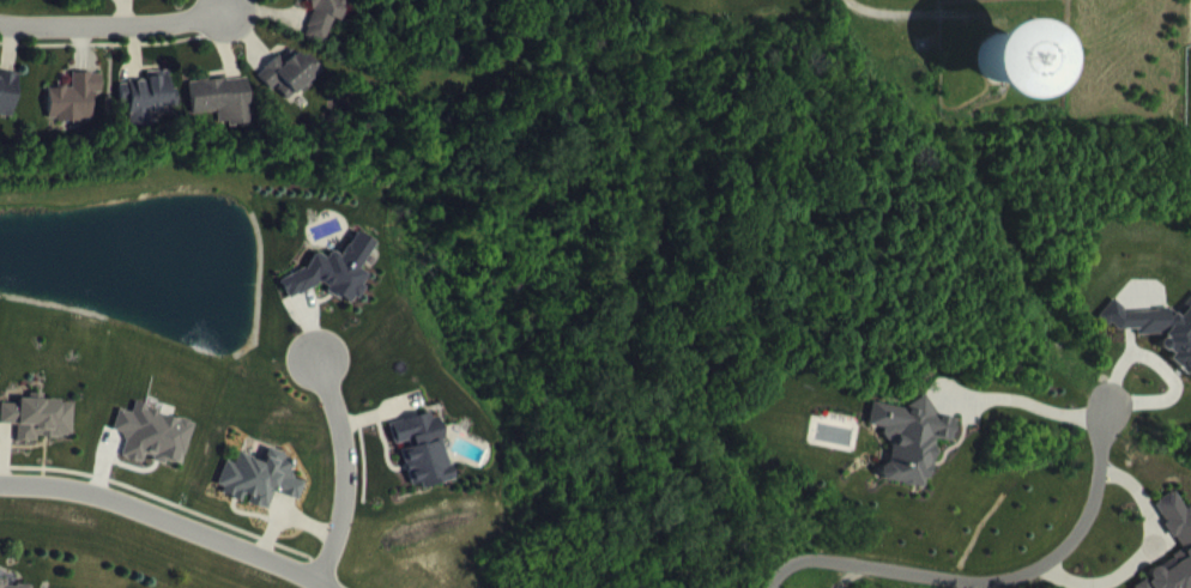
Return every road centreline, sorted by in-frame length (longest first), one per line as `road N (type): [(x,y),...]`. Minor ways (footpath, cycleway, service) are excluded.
road 1 (residential): [(333,587),(84,489),(0,481)]
road 2 (residential): [(241,20),(0,19)]
road 3 (residential): [(315,578),(335,534),(344,460),(314,352)]

